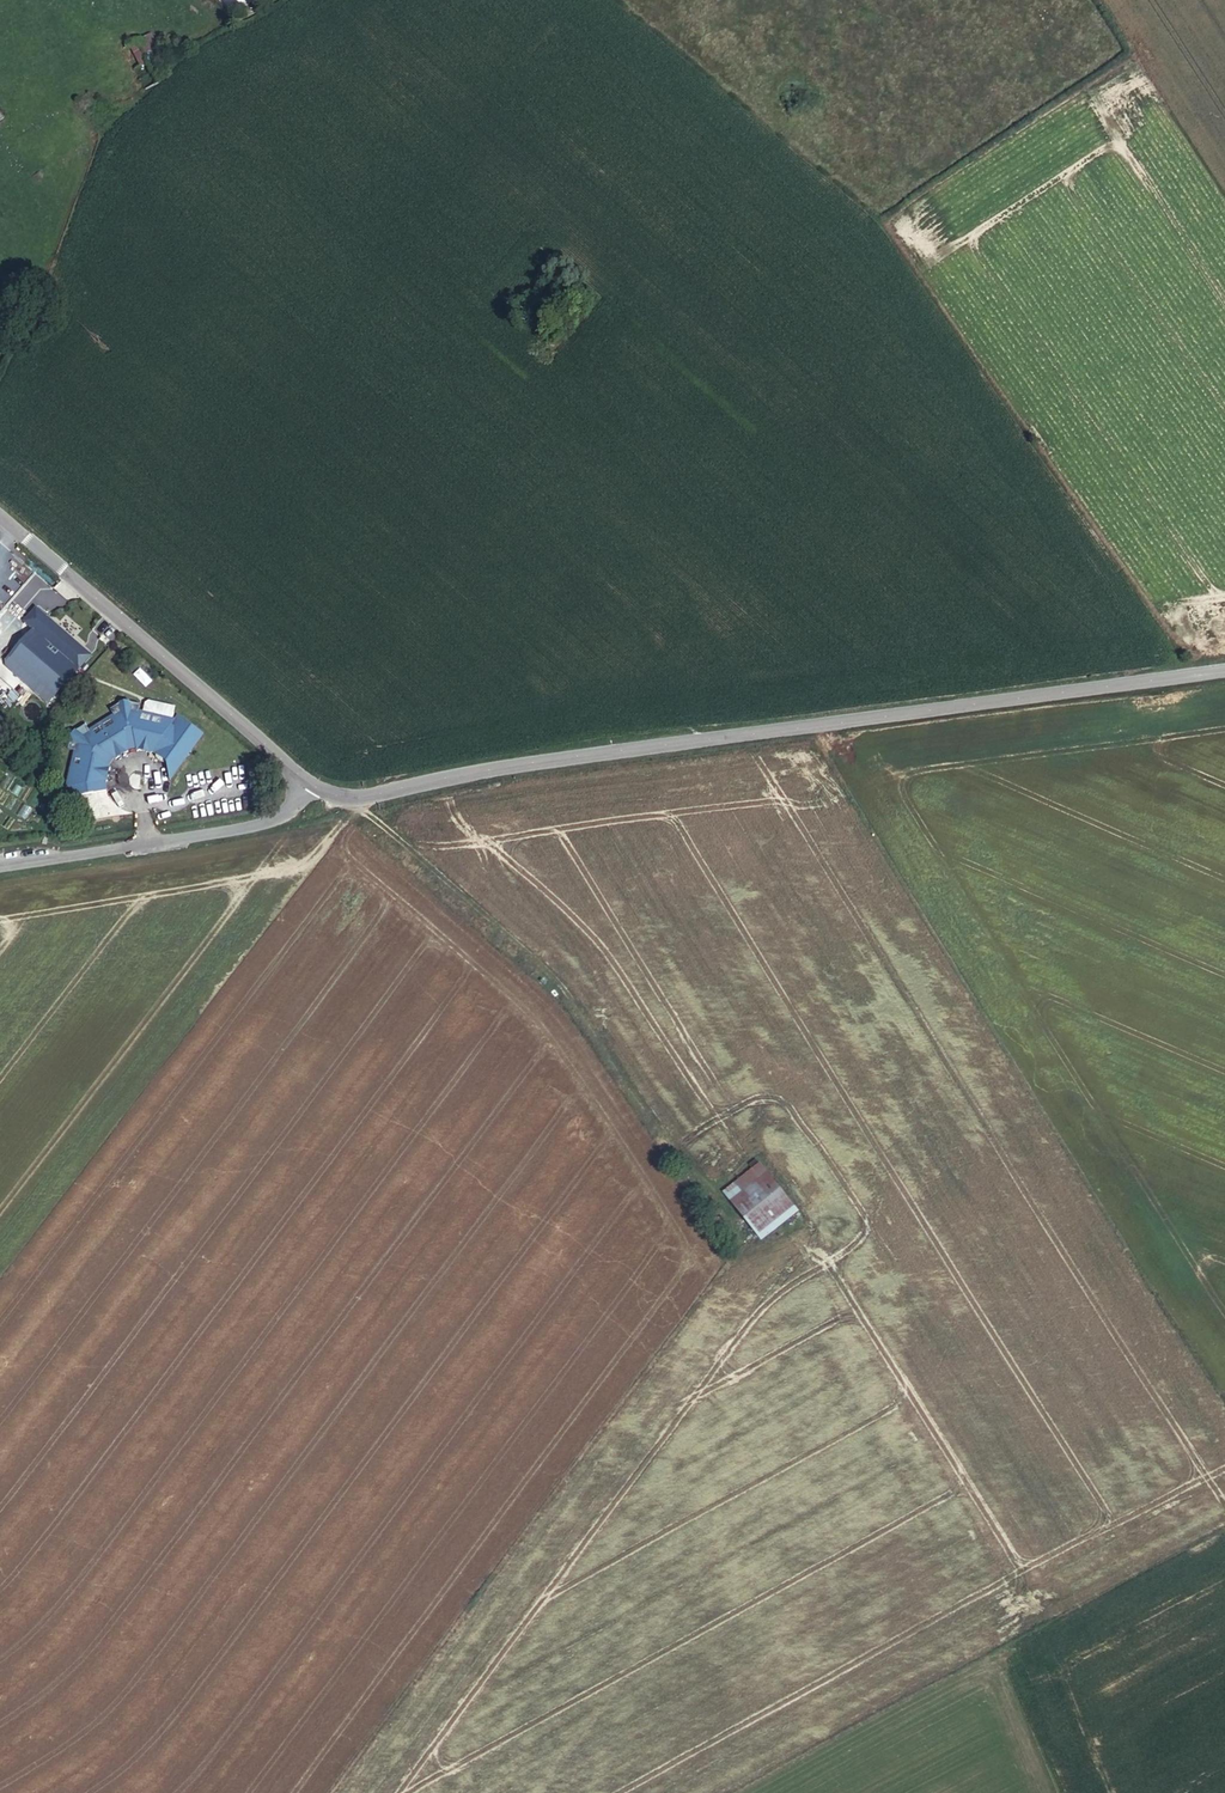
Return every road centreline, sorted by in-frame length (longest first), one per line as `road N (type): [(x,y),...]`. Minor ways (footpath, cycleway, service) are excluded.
road 1 (tertiary): [(309,784),(371,796),(481,770),(1224,668)]
road 2 (track): [(694,1172),(549,971),(390,831),(354,810),(349,795)]
road 3 (tertiary): [(0,517),(309,784)]
road 4 (unclassified): [(0,866),(279,822),(309,784)]

